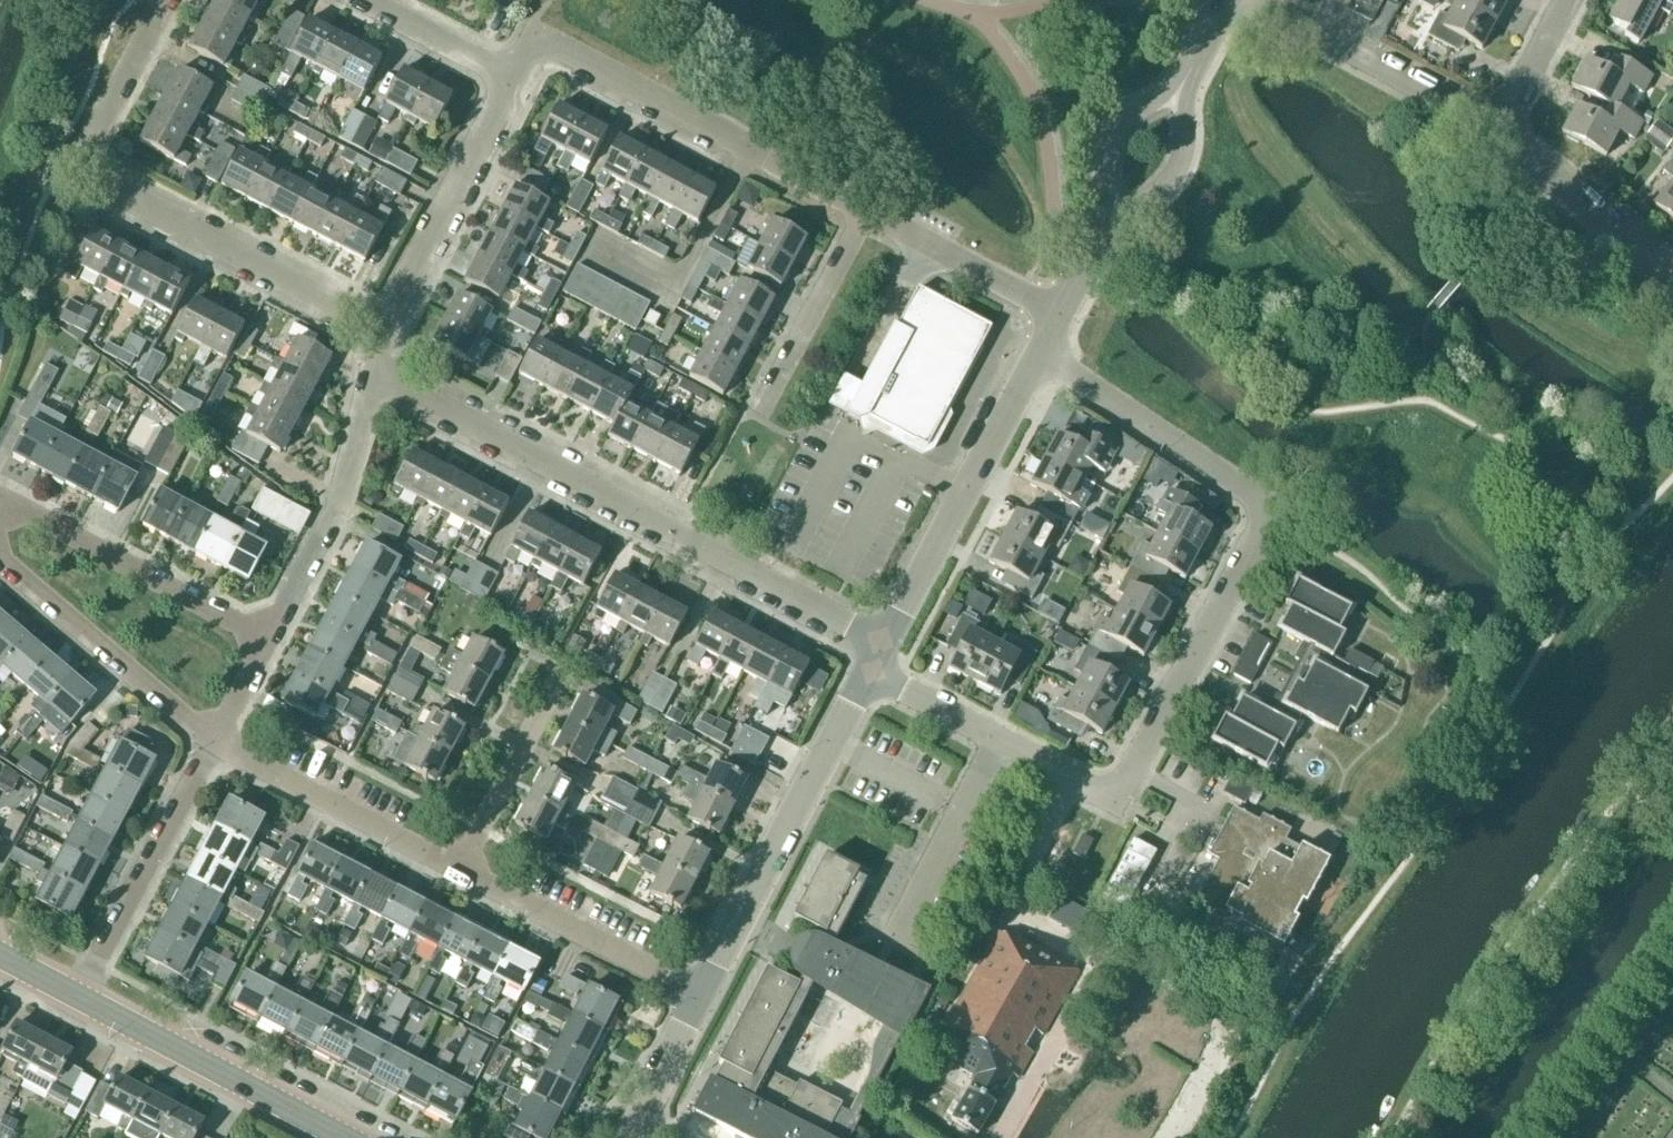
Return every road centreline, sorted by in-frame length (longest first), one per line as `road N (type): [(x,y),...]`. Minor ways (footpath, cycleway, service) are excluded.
road 1 (residential): [(1032,365),(1256,506),(1131,772),(1115,802),(870,671)]
road 2 (residential): [(884,644),(373,372)]
road 3 (residential): [(384,330),(76,169),(165,0)]
road 4 (residential): [(861,209),(535,55),(509,79)]
road 5 (unclassified): [(695,994),(870,671)]
road 6 (unclassified): [(884,644),(1032,365)]
road 7 (residential): [(0,497),(267,641)]
road 8 (secondary): [(342,1137),(76,998)]
road 9 (residential): [(76,998),(213,741)]
road 10 (residential): [(267,641),(336,511),(373,372)]
road 11 (residential): [(384,330),(509,79)]
road 12 (residential): [(213,741),(0,563)]
road 13 (residential): [(1251,0),(1498,126)]
road 14 (residential): [(458,868),(213,741)]
road 15 (residential): [(695,994),(458,868)]
road 16 (residential): [(760,416),(861,209)]
road 17 (residential): [(1498,126),(1672,274)]
road 18 (residential): [(1057,313),(861,209)]
road 19 (residential): [(458,868),(560,674)]
road 20 (residential): [(1103,228),(1148,208),(1180,169),(1195,63)]
road 21 (residential): [(1195,63),(1133,111),(1107,179),(1103,228)]
road 22 (residential): [(360,0),(509,79)]
road 23 (unclassified): [(623,1137),(695,994)]
road 24 (residential): [(1498,126),(1567,0)]

